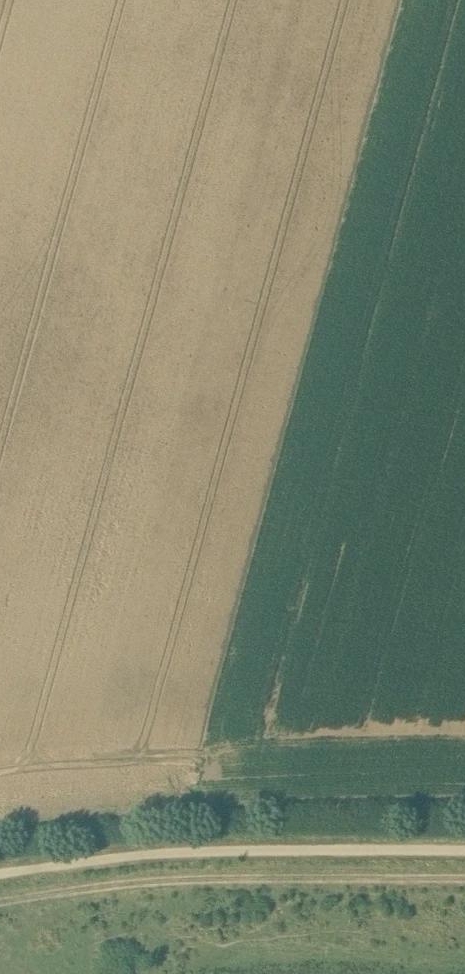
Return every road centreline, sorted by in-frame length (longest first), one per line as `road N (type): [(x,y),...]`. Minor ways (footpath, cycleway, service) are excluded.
road 1 (track): [(0,901),(162,879),(464,878)]

